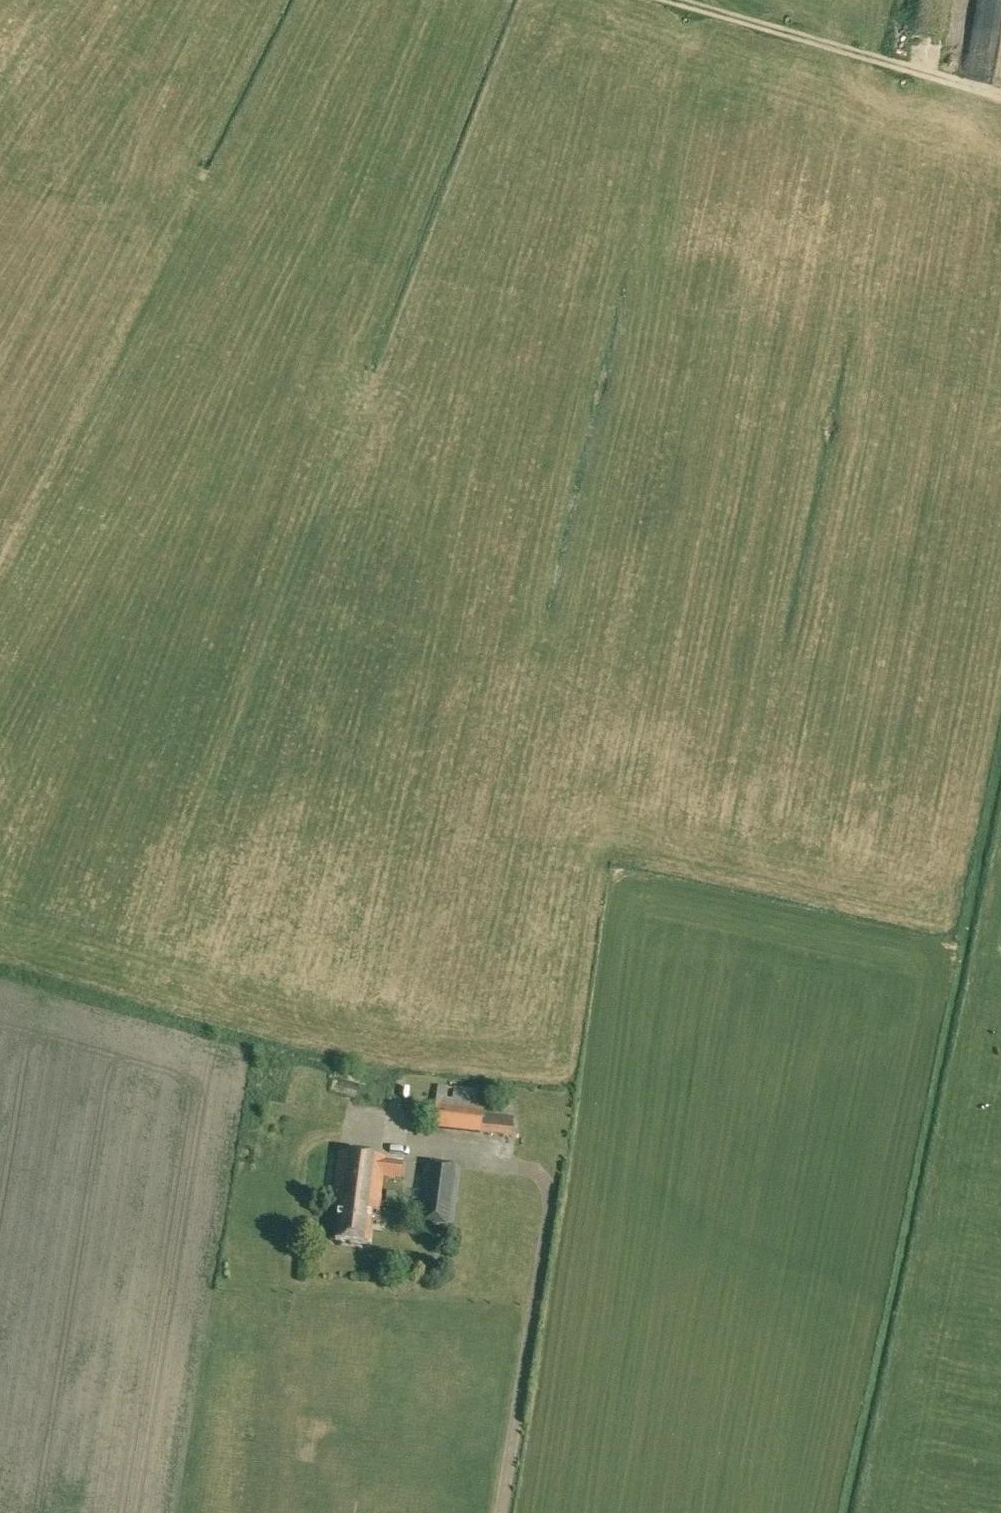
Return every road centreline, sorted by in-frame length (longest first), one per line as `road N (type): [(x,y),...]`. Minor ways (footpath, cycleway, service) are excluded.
road 1 (track): [(520,1166),(544,1179),(550,1206),(501,1512)]

